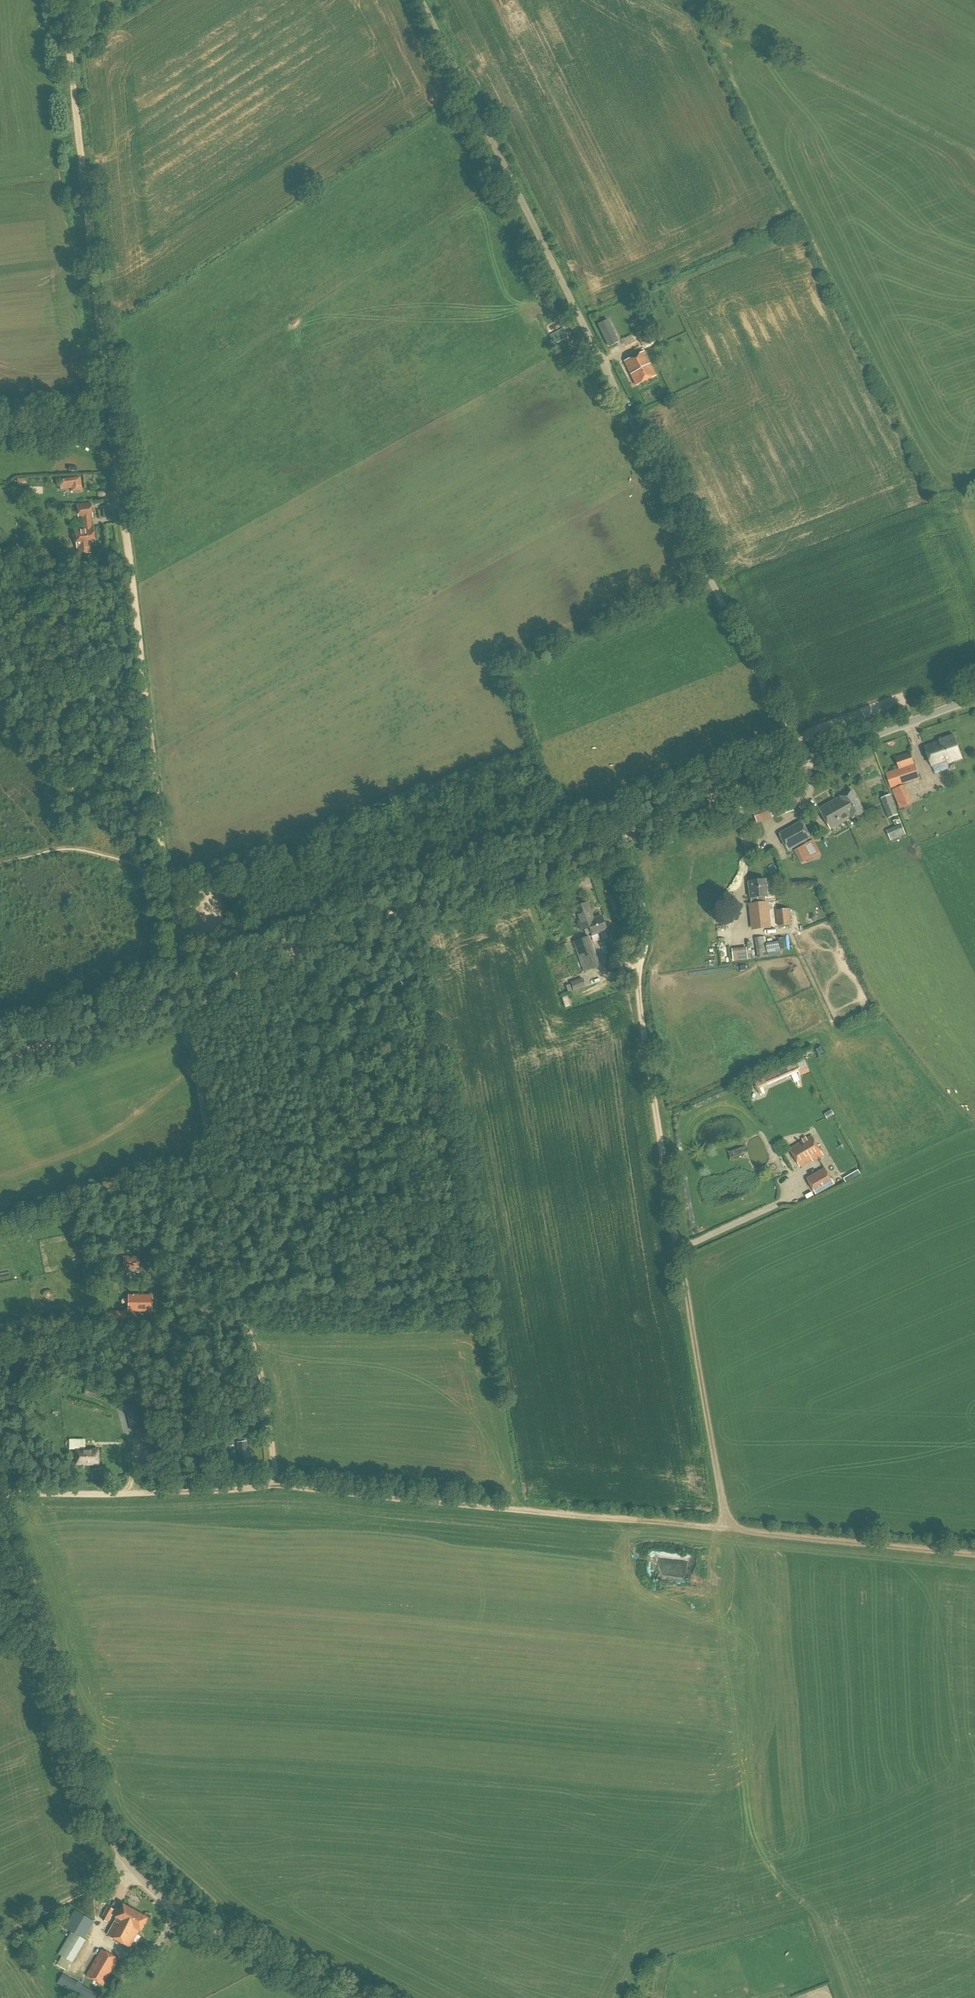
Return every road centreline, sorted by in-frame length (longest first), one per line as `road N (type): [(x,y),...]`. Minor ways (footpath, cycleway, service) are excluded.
road 1 (track): [(163,868),(63,0)]
road 2 (unclassified): [(803,763),(419,0)]
road 3 (track): [(723,1533),(646,1058),(641,906),(625,831)]
road 4 (track): [(274,1486),(974,1559)]
road 5 (track): [(180,995),(803,763)]
road 6 (unclassified): [(355,1997),(185,1914),(116,1848),(0,1509)]
road 7 (track): [(274,1486),(180,995)]
road 8 (track): [(0,1498),(274,1486)]
road 9 (track): [(0,1062),(180,995)]
road 10 (unclassified): [(803,763),(974,698)]

